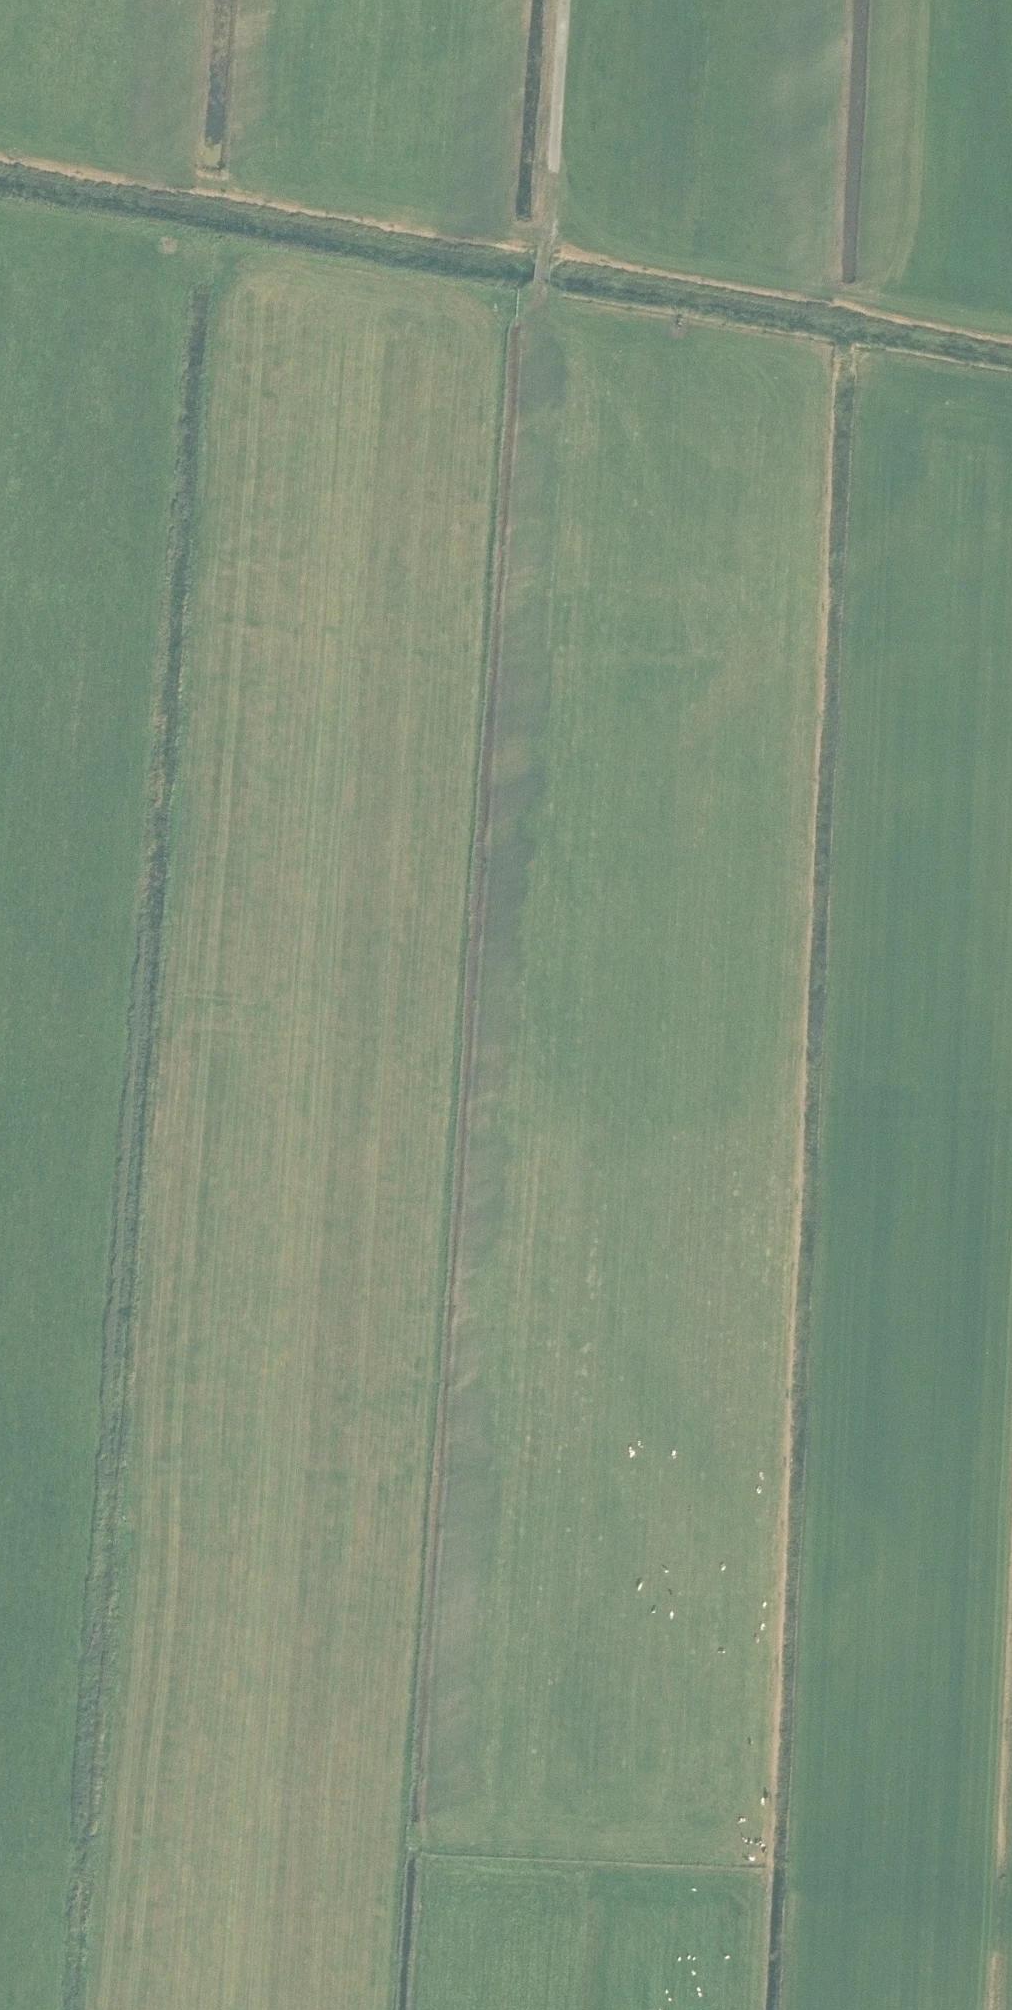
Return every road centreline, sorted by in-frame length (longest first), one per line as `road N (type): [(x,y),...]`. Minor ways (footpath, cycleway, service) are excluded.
road 1 (unclassified): [(533,141),(545,0)]

